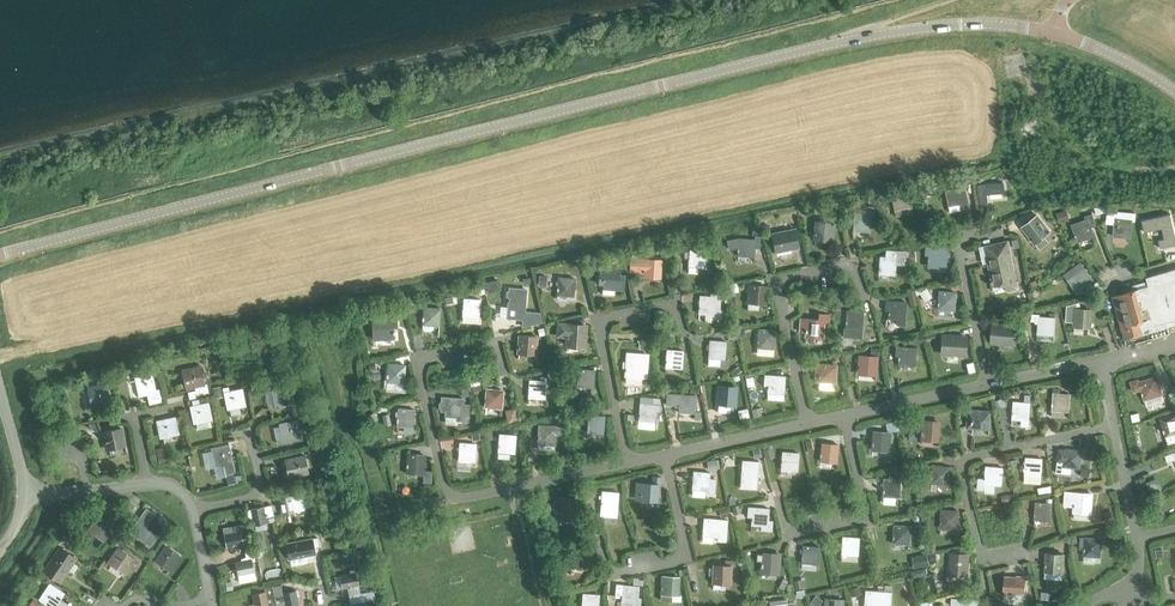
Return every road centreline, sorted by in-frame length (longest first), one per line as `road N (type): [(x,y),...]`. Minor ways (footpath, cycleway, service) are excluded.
road 1 (tertiary): [(0,255),(851,38),(993,23),(1056,32)]
road 2 (residential): [(629,460),(452,494),(441,479),(416,359),(496,341),(503,373)]
road 3 (residential): [(1025,550),(993,557),(982,550),(966,463),(1112,424)]
road 4 (residential): [(809,421),(779,283),(852,265),(866,293)]
road 5 (residential): [(629,460),(602,323),(672,307),(685,331)]
road 6 (residential): [(779,507),(790,541),(869,521),(844,415)]
road 7 (residential): [(1004,231),(960,240),(988,383)]
road 8 (residential): [(617,577),(682,560),(687,549),(666,453)]
road 9 (residential): [(193,508),(251,496),(261,485),(249,431),(230,434)]
road 10 (residential): [(988,383),(844,415)]
road 11 (residential): [(809,421),(666,453)]
road 12 (tertiary): [(1174,89),(1123,56),(1056,32)]
road 13 (residential): [(26,491),(148,482)]

